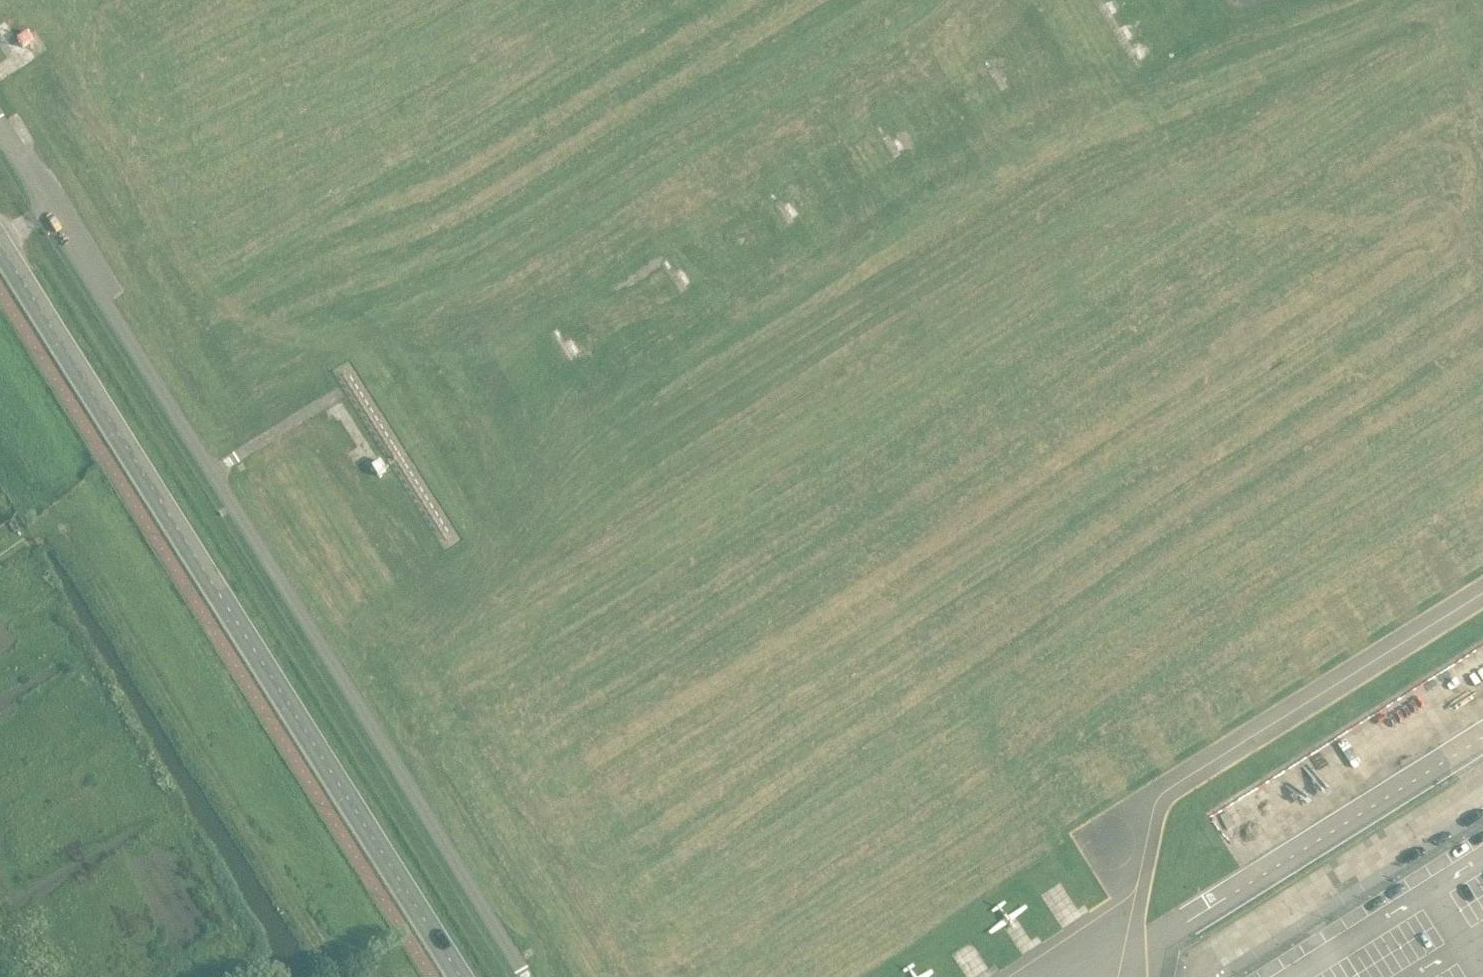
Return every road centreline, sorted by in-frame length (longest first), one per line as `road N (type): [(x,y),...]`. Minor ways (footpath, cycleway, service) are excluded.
road 1 (secondary): [(461,976),(0,239)]
road 2 (unclassified): [(1201,976),(1204,967),(1482,790)]

